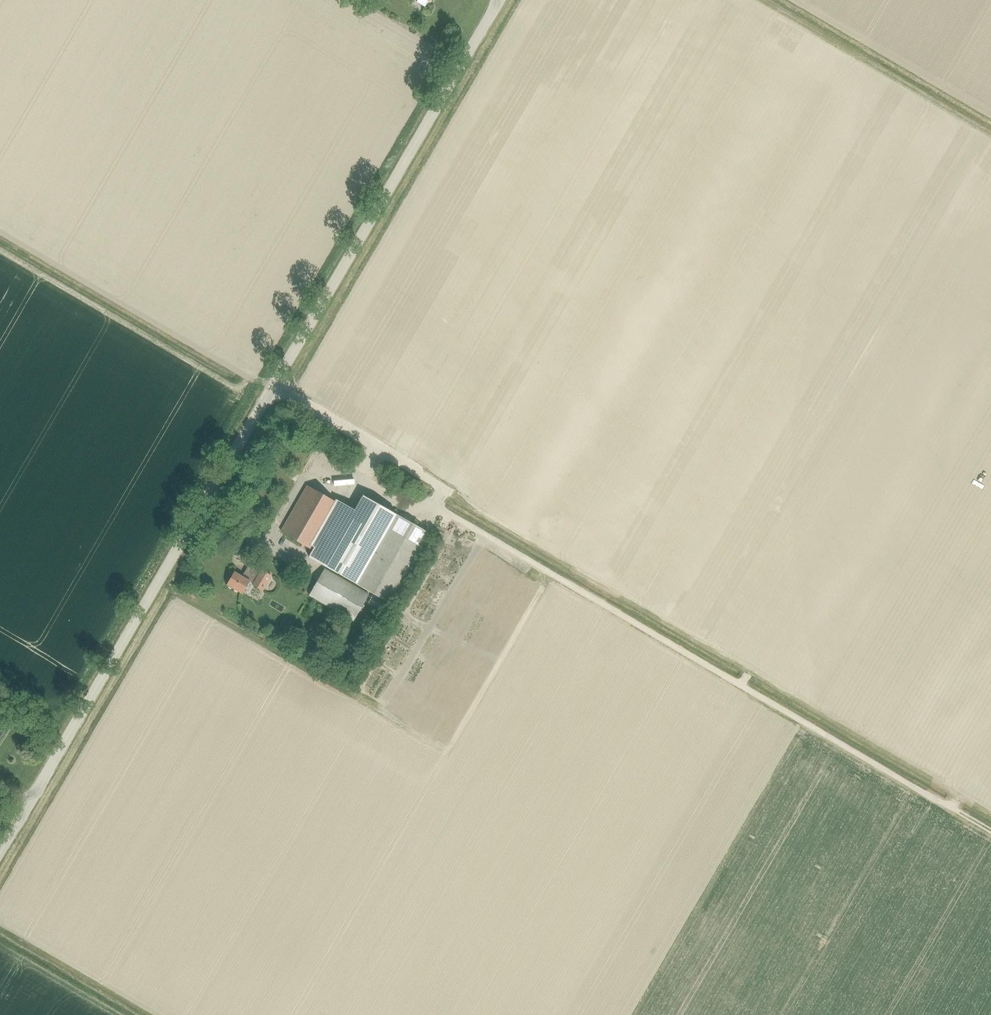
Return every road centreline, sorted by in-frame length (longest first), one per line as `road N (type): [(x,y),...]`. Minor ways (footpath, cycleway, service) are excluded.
road 1 (unclassified): [(0,851),(499,0)]

